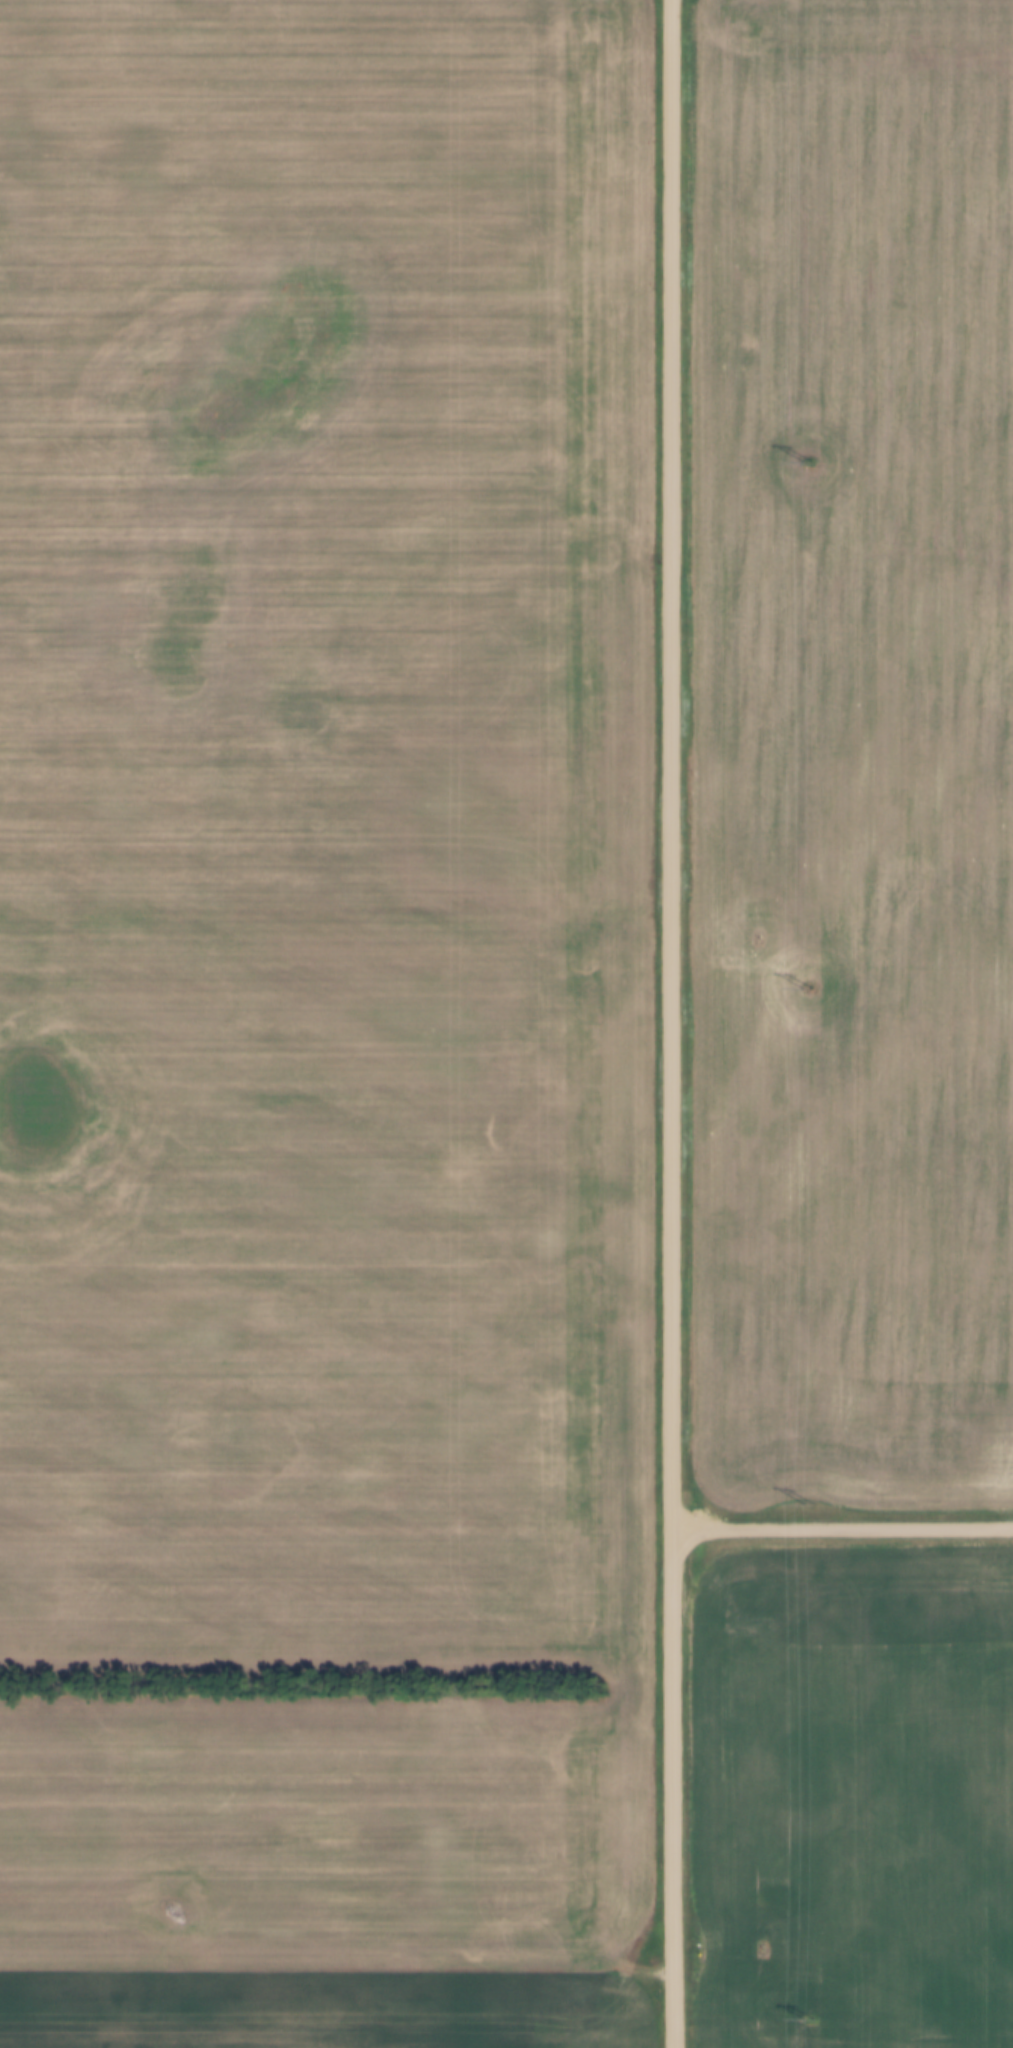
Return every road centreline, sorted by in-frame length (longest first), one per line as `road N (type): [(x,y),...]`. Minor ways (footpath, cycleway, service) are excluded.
road 1 (residential): [(669,2047),(672,0)]

